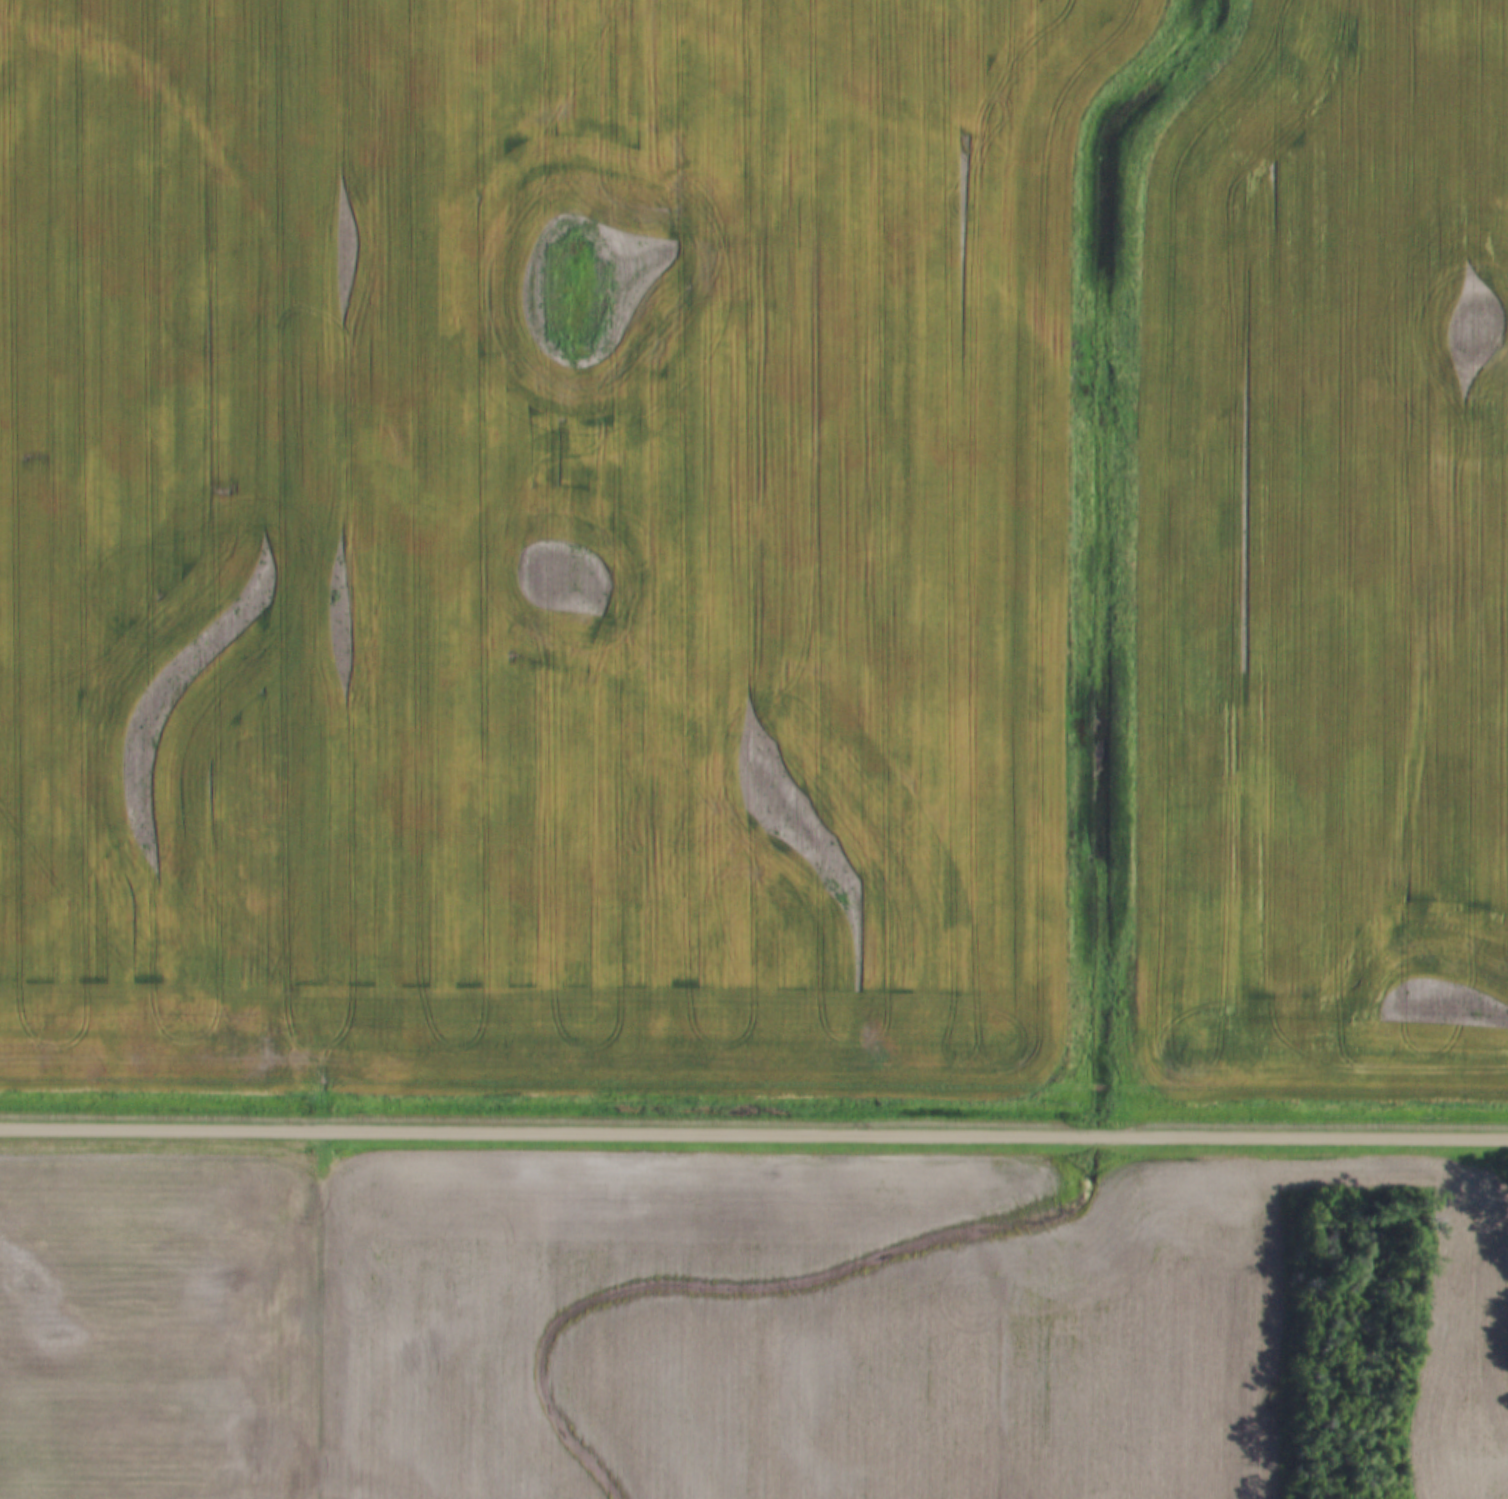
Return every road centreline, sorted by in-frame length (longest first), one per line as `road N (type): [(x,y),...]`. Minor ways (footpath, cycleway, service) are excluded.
road 1 (residential): [(1507,1142),(0,1132)]

